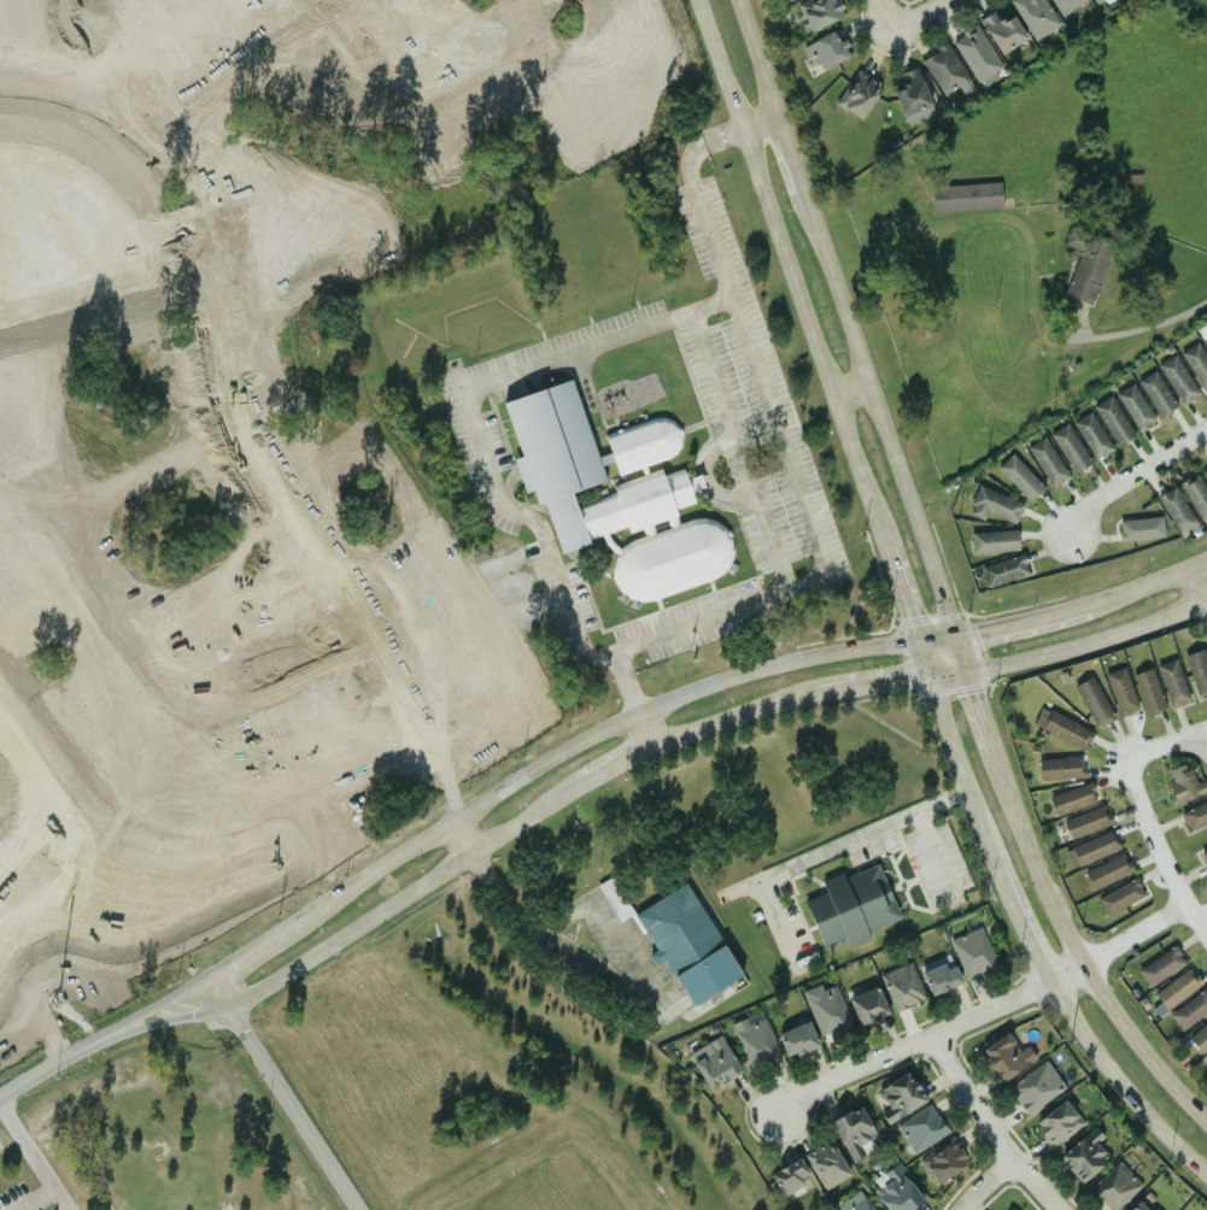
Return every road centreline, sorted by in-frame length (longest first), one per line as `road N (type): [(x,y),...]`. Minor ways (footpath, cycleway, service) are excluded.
road 1 (secondary): [(962,642),(771,669),(675,701),(549,768),(306,926)]
road 2 (secondary): [(969,664),(741,0)]
road 3 (residential): [(400,715),(345,583),(266,475),(244,427),(225,364),(213,252),(195,196),(178,168),(142,136)]
road 4 (secondary): [(703,0),(833,394),(892,544)]
road 5 (secondary): [(1206,1117),(1158,1064),(1088,963),(997,745)]
road 6 (residential): [(530,0),(549,48),(537,72),(435,123),(411,127),(387,116),(315,0)]
road 7 (residential): [(1088,963),(778,1110)]
road 8 (secondary): [(938,669),(1061,646),(1206,597)]
road 9 (tertiary): [(360,1209),(213,980)]
road 10 (residential): [(461,827),(414,722),(400,715),(433,813),(461,827)]
road 11 (residential): [(165,157),(289,53),(374,0)]
road 12 (secondary): [(1053,981),(1106,1068),(1206,1176)]
road 13 (secondary): [(930,645),(1001,867)]
road 14 (secondary): [(227,1005),(411,892)]
road 15 (residential): [(937,1039),(1009,1164),(1057,1209)]
road 16 (residential): [(1206,942),(1154,847),(1125,759)]
road 17 (secondary): [(0,1097),(158,1011)]
road 18 (secondary): [(652,745),(816,689)]
road 19 (residential): [(1068,528),(1095,498),(1206,428)]
road 20 (secondary): [(1206,564),(1086,611)]
road 21 (secondary): [(475,848),(585,781)]
road 22 (secondary): [(1086,611),(962,642)]
road 23 (secondary): [(1001,867),(1053,981)]
road 24 (secondary): [(816,689),(938,669)]

